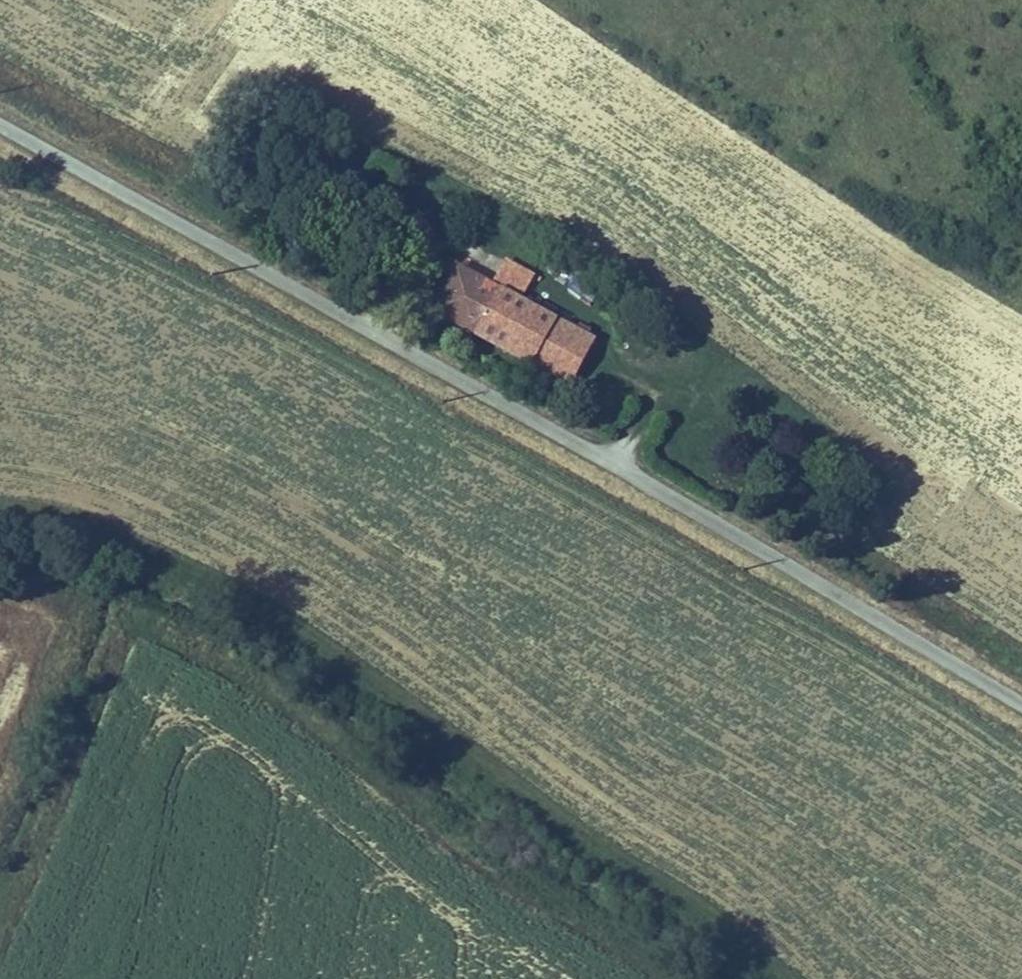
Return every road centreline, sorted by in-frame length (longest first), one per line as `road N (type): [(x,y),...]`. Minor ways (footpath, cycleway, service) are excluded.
road 1 (unclassified): [(0,125),(615,464),(1021,702)]

